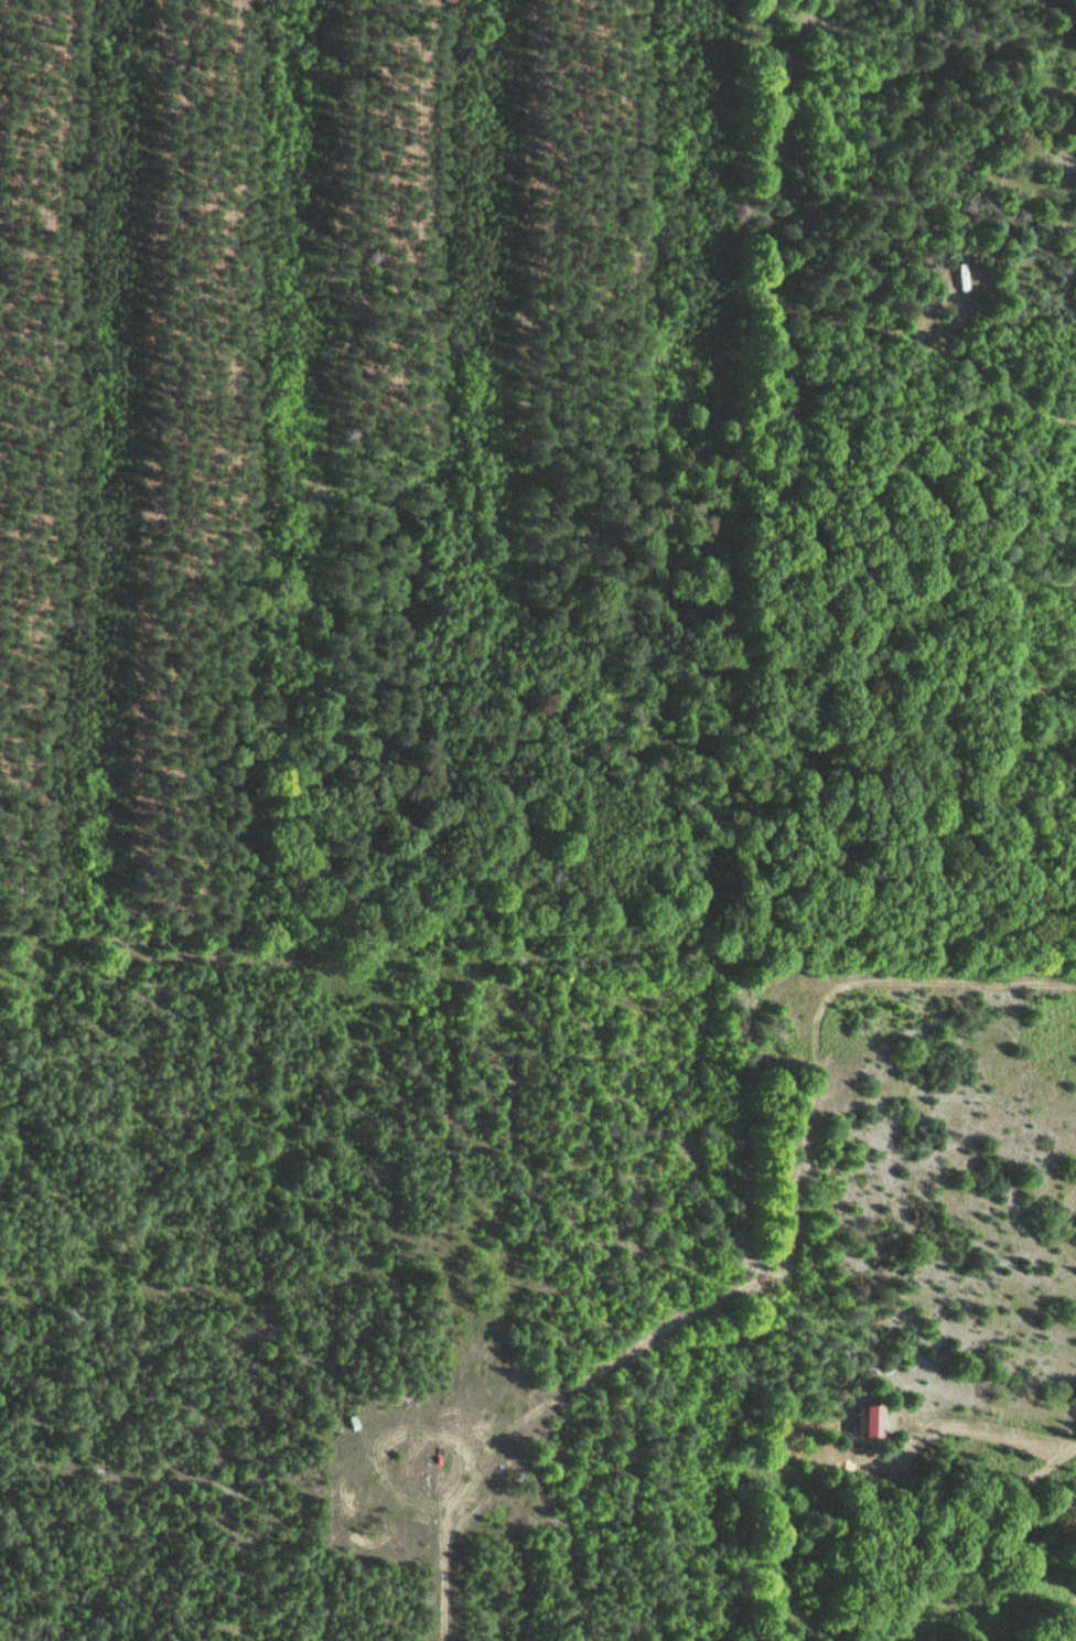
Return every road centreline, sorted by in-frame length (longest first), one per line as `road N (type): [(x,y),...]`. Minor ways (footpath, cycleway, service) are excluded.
road 1 (track): [(0,955),(757,990),(1075,989)]
road 2 (track): [(769,1640),(761,1360),(781,1216),(784,1058),(757,990)]

